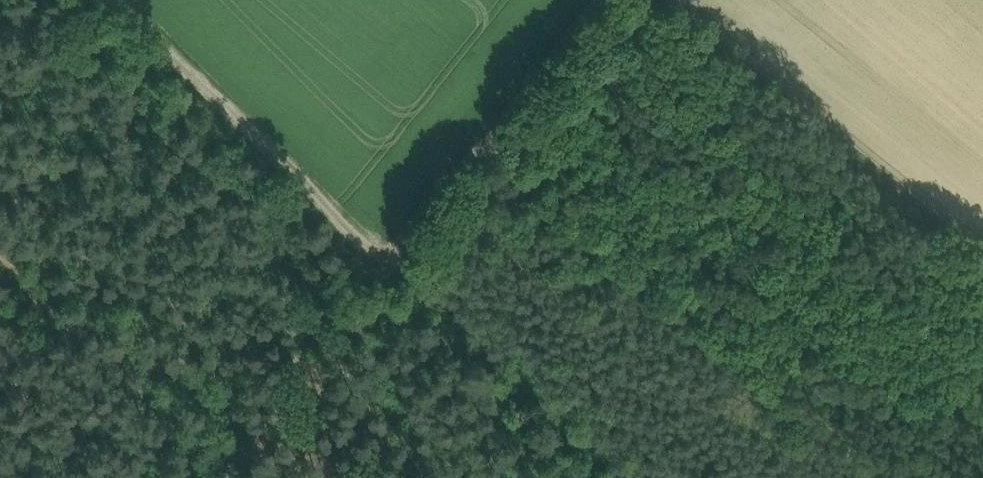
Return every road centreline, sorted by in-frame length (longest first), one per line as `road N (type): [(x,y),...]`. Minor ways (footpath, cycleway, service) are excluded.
road 1 (track): [(608,0),(489,146),(389,251),(238,449)]
road 2 (track): [(885,477),(489,146)]
road 3 (track): [(401,242),(124,0)]

